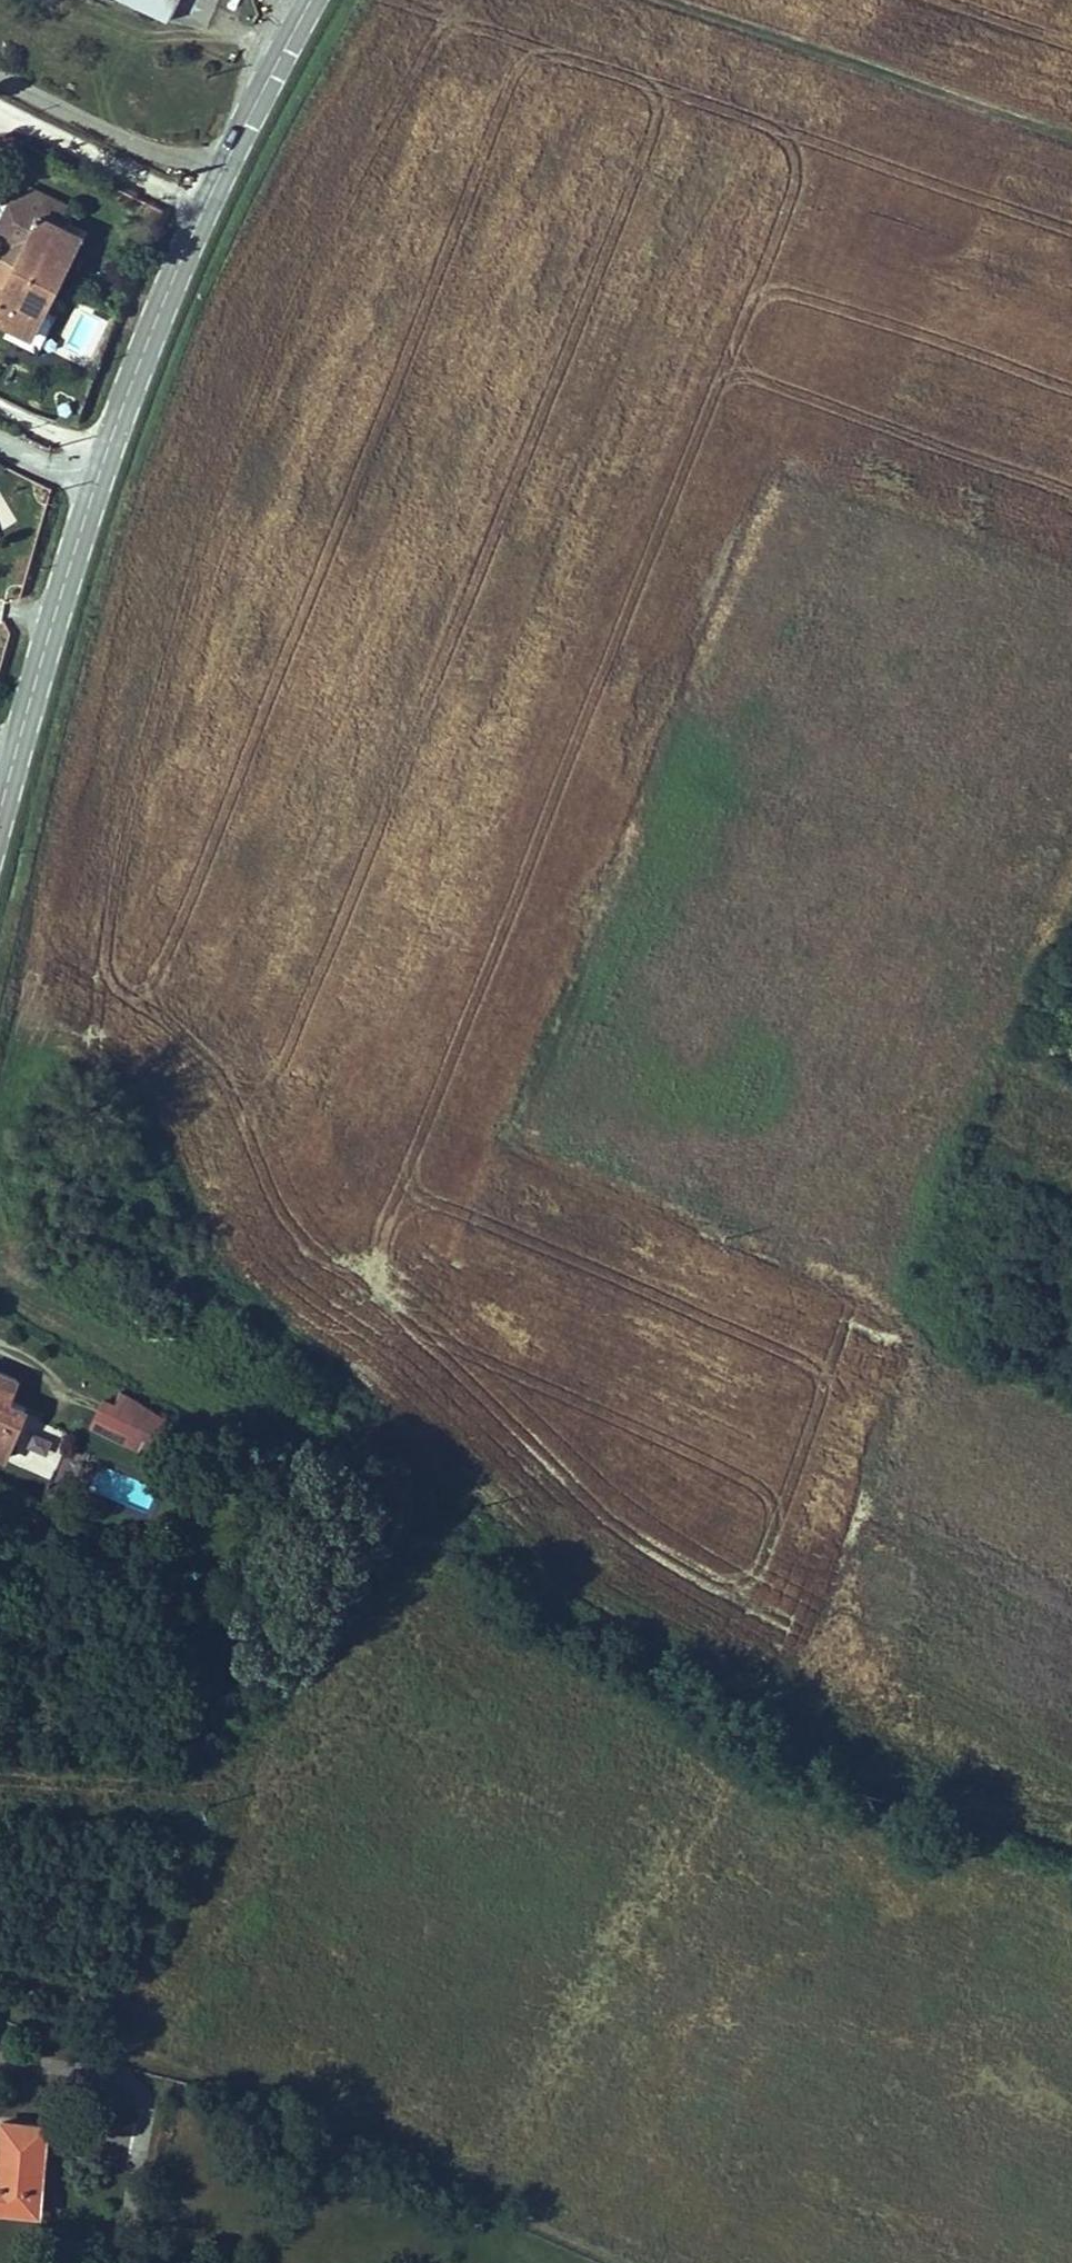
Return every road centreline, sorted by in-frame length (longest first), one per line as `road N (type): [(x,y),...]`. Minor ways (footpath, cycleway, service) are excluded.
road 1 (tertiary): [(0,809),(92,487),(143,342),(313,0)]

